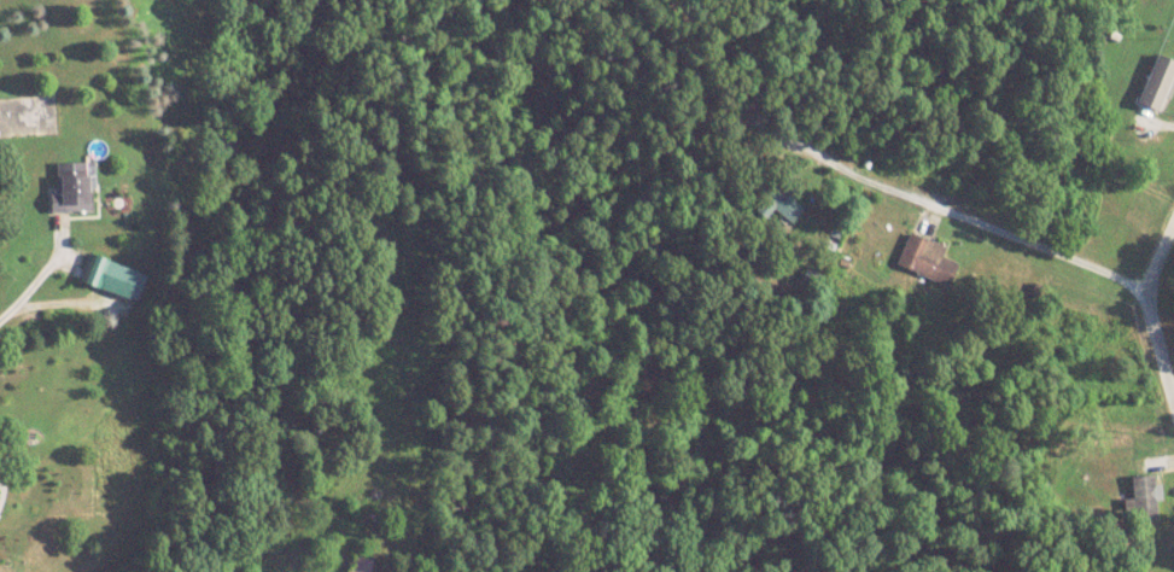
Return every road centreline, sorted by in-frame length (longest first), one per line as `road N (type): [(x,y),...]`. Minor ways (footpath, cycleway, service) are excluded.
road 1 (residential): [(1173,219),(1145,282),(1173,434)]

